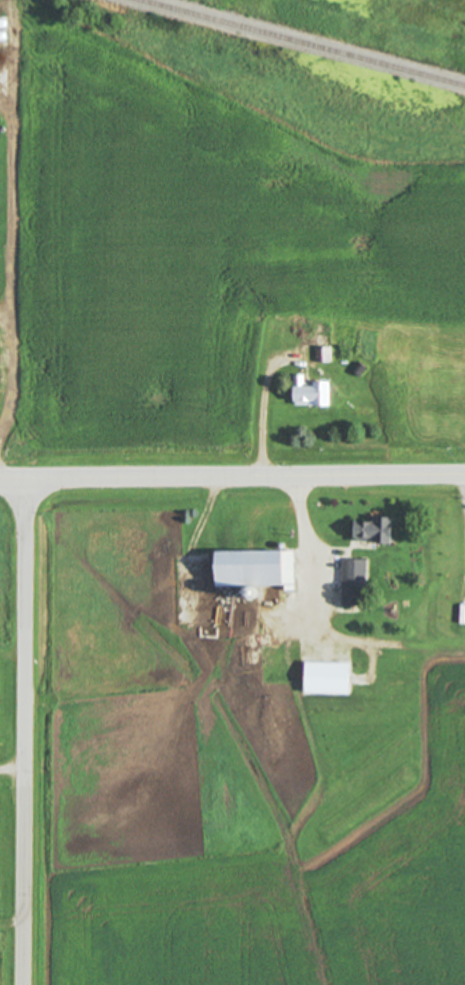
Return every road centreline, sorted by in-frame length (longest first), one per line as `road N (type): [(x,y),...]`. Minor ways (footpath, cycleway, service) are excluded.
road 1 (residential): [(23,984),(24,479)]
road 2 (tertiary): [(0,479),(464,476)]
road 3 (track): [(0,420),(12,398),(11,0)]

